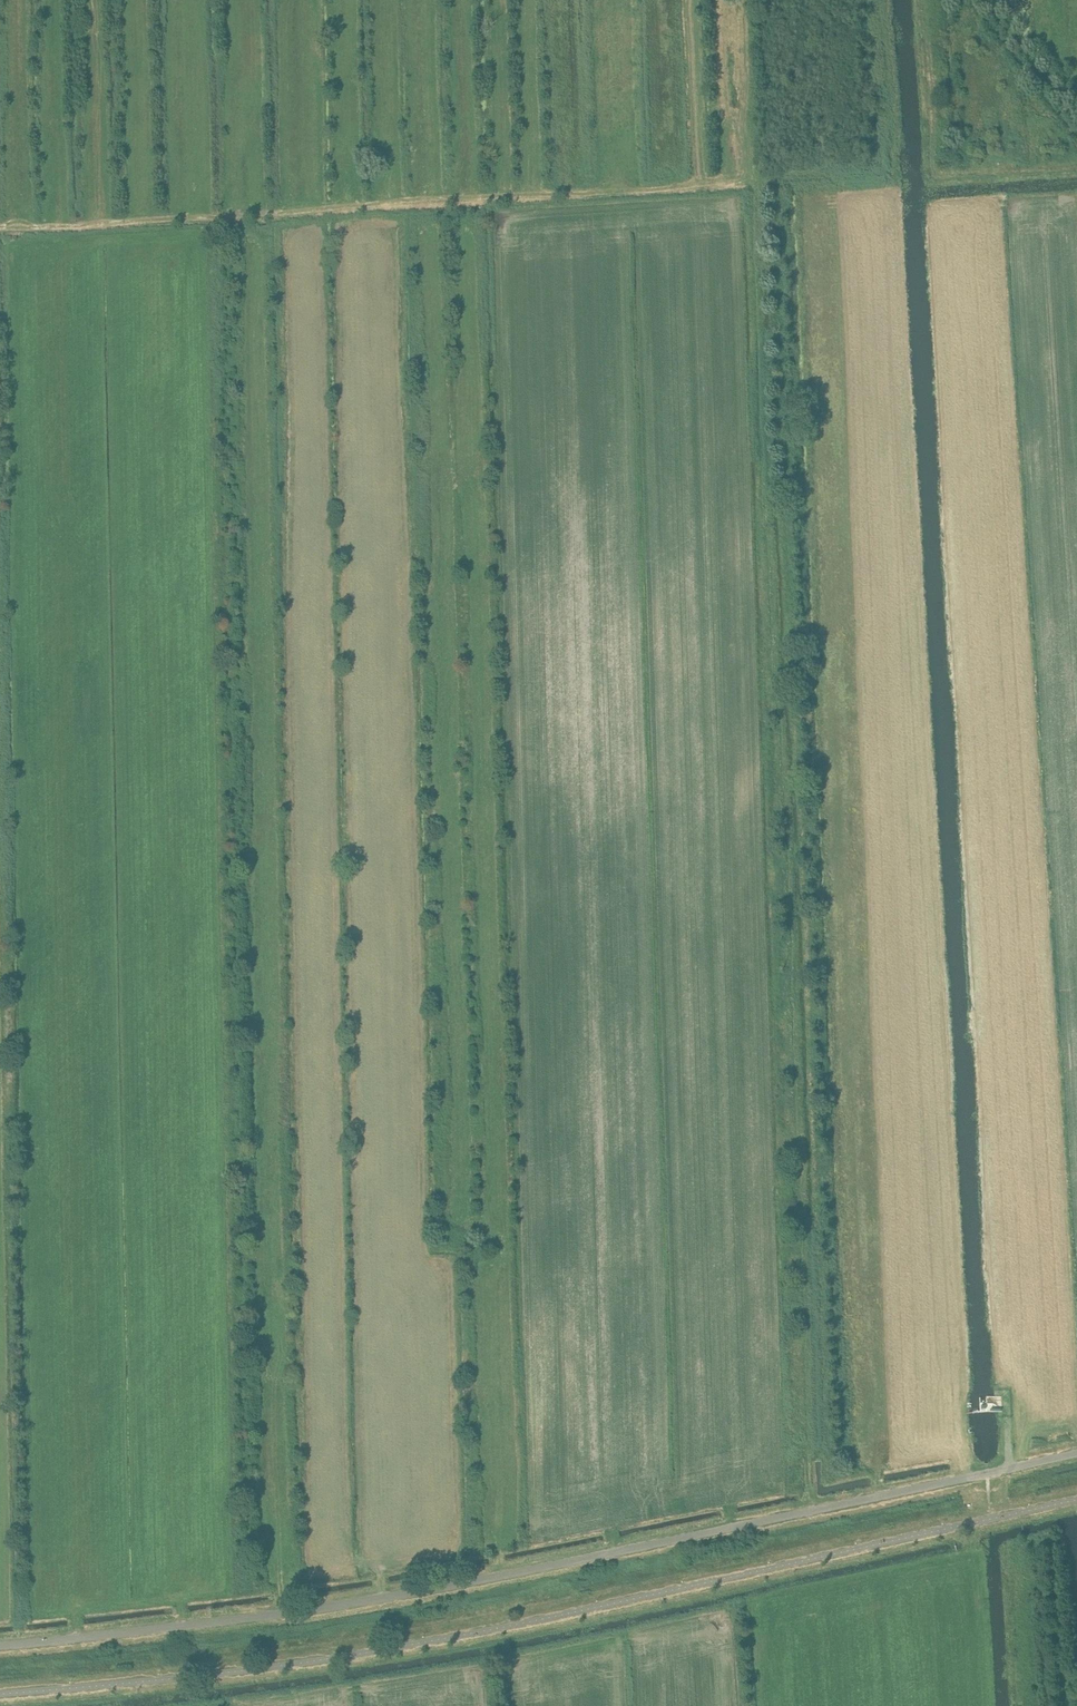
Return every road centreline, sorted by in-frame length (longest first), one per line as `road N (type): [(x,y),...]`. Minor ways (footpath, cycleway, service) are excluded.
road 1 (unclassified): [(0,1644),(256,1618),(462,1584),(1076,1453)]

